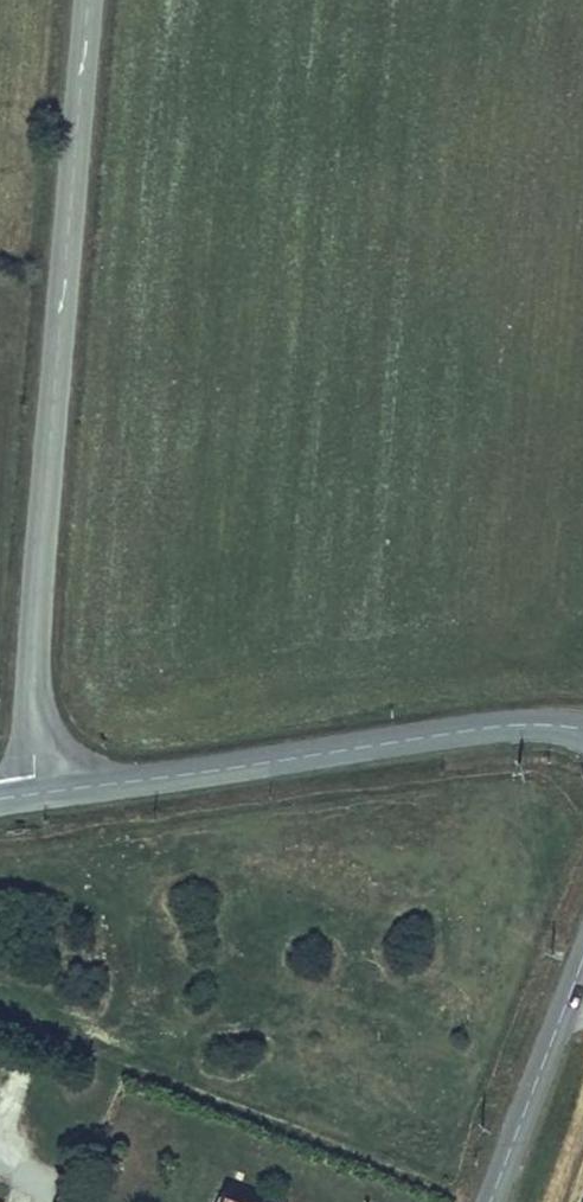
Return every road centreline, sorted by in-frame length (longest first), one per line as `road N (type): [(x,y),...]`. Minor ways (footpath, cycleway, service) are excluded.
road 1 (tertiary): [(88,0),(32,716),(41,794)]
road 2 (tertiary): [(41,794),(484,730),(582,729)]
road 3 (tertiary): [(582,963),(492,1201)]

